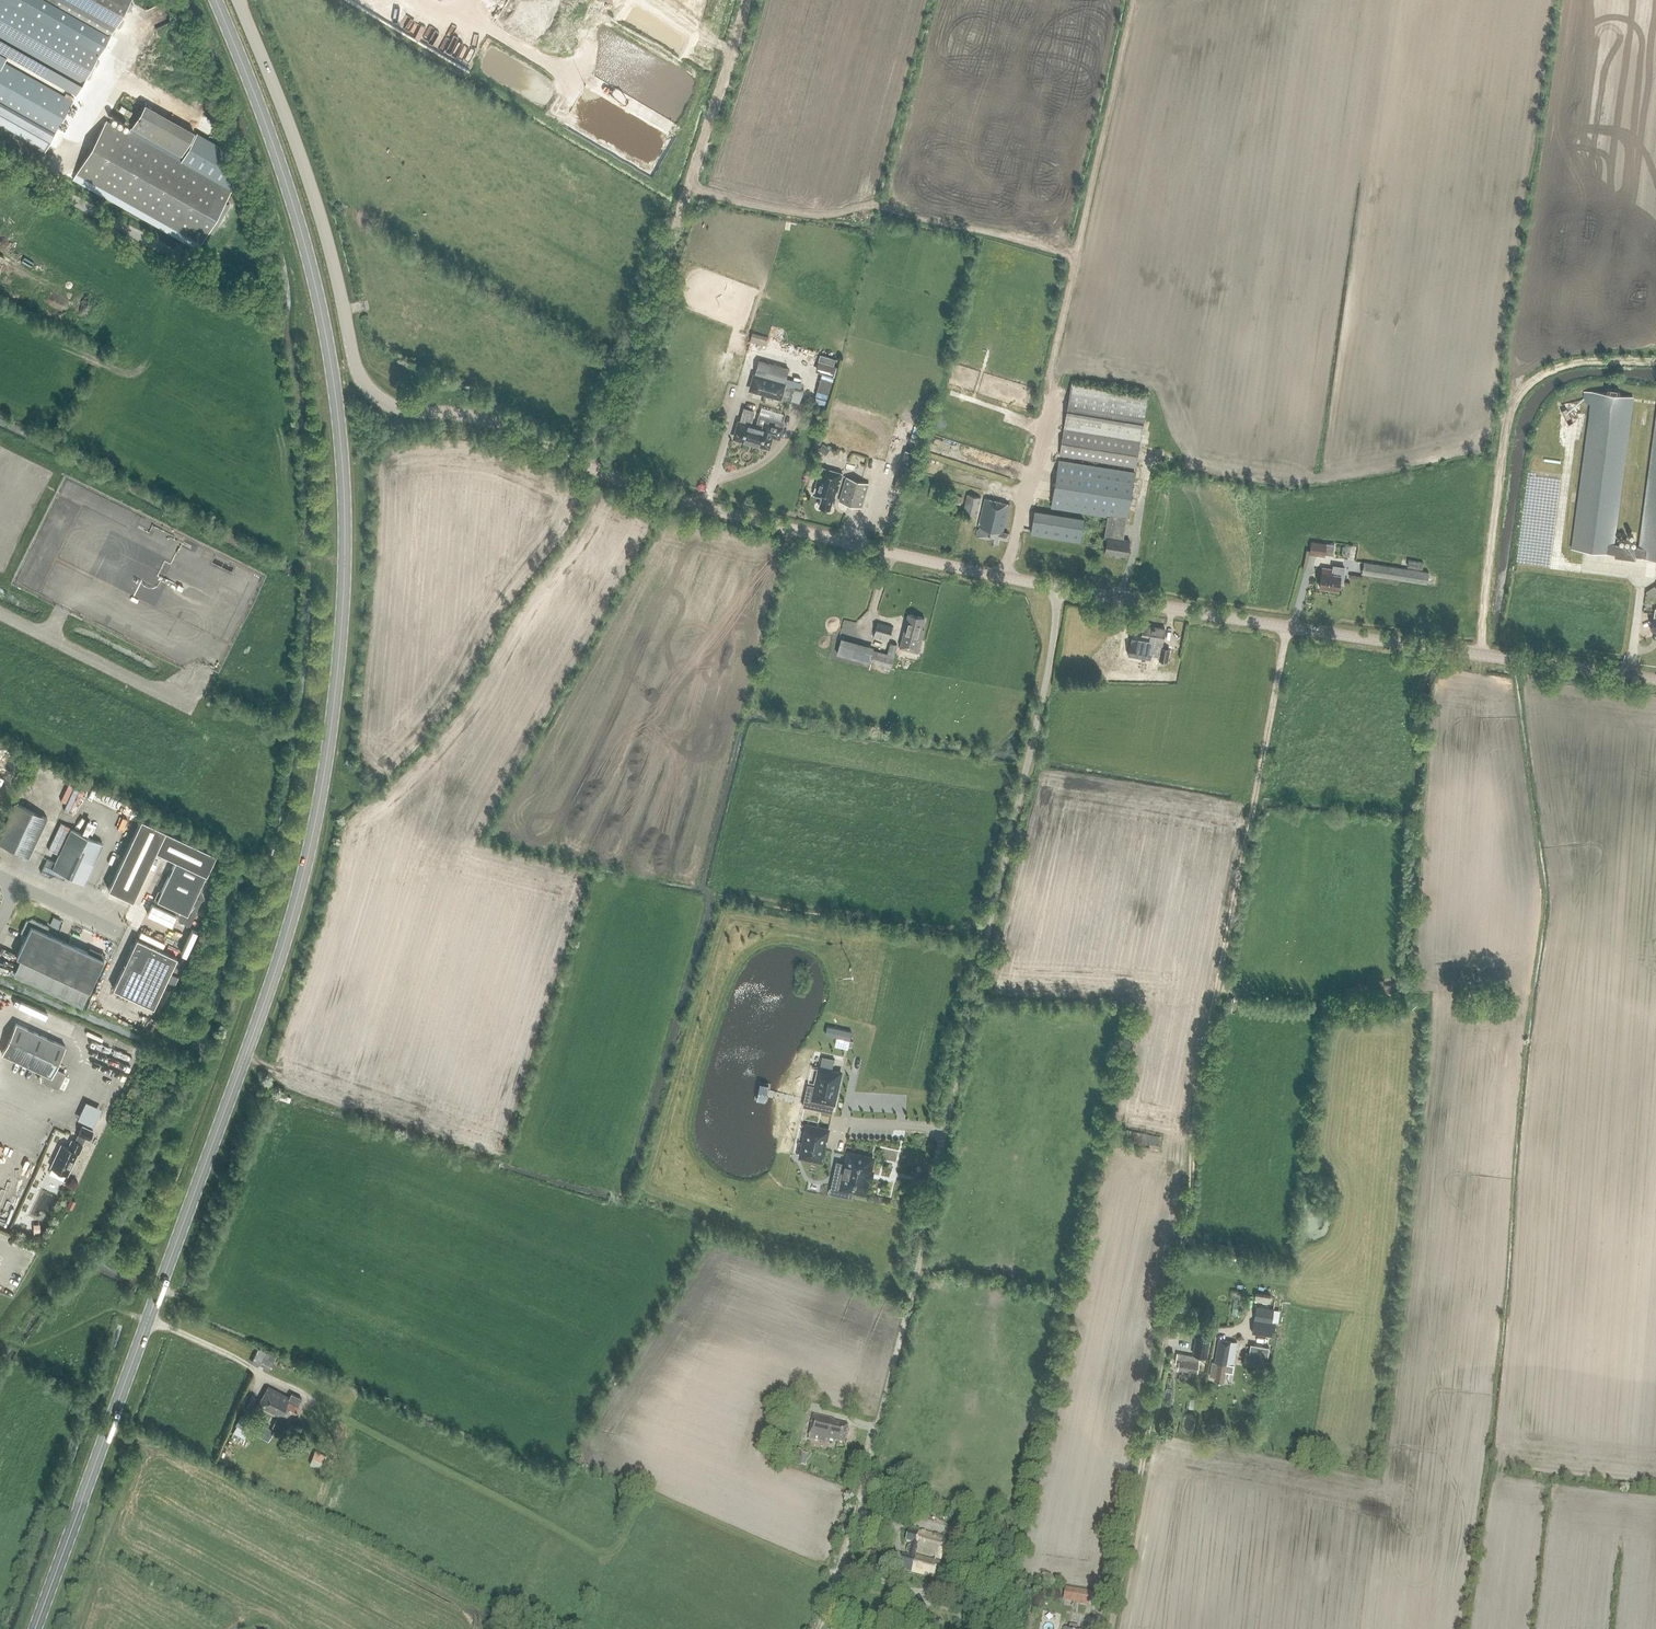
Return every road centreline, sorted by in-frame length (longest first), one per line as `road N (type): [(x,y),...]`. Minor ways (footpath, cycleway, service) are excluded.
road 1 (primary): [(37,1628),(276,979),(312,852),(333,725),(345,566),(328,346),(270,131),(216,0)]
road 2 (tertiary): [(1061,592),(846,545),(608,473),(485,420),(392,408),(372,394),(358,377),(325,233),(237,0)]
road 3 (track): [(1286,626),(1199,1060),(1183,1227),(1111,1628)]
road 4 (unclassified): [(832,1581),(1016,818),(1061,592)]
road 5 (tertiary): [(1655,679),(1061,592)]
road 6 (track): [(1007,580),(1137,0)]
road 7 (track): [(586,465),(754,0)]
road 8 (track): [(692,188),(812,215),(886,208),(1078,261)]
road 9 (unclassified): [(253,294),(0,162)]

